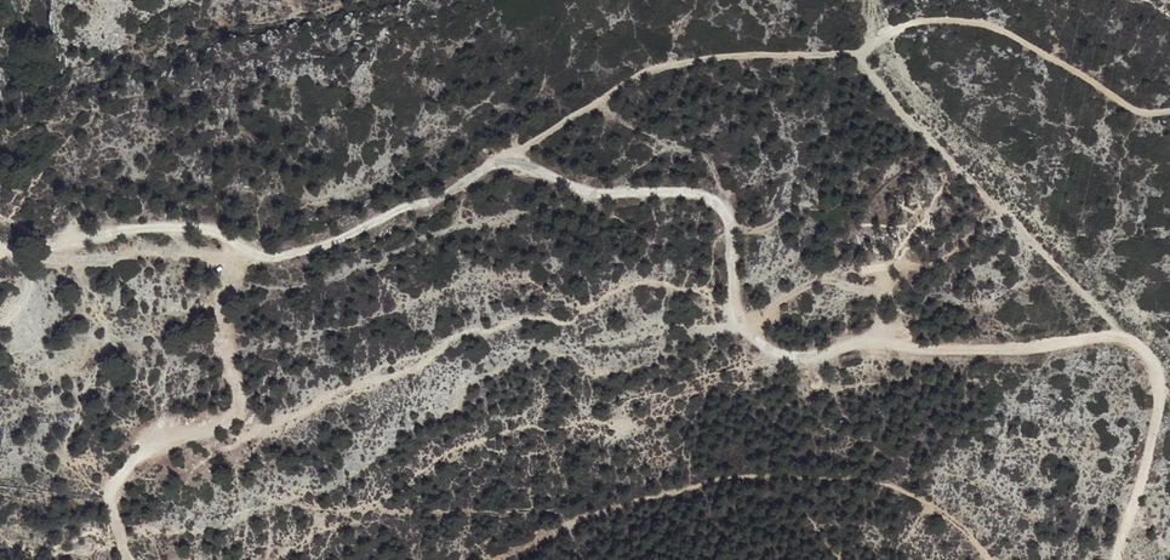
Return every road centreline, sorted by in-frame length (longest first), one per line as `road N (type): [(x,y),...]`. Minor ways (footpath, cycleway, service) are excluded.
road 1 (track): [(0,250),(148,225),(225,258),(292,266),(506,158),(598,194),(694,186),(727,215),(743,325),(783,355),(814,358),(861,342),(1036,349),(1099,338),(1146,352),(1159,395),(1115,559)]
road 2 (track): [(497,559),(573,522),(757,475),(877,482),(912,493),(952,519),(989,559)]
road 3 (track): [(1122,339),(1118,324),(887,98),(862,53)]
road 4 (track): [(506,158),(646,71),(701,58),(862,53)]
road 5 (track): [(862,53),(906,25),(952,20),(1000,28),(1143,114),(1169,111)]

